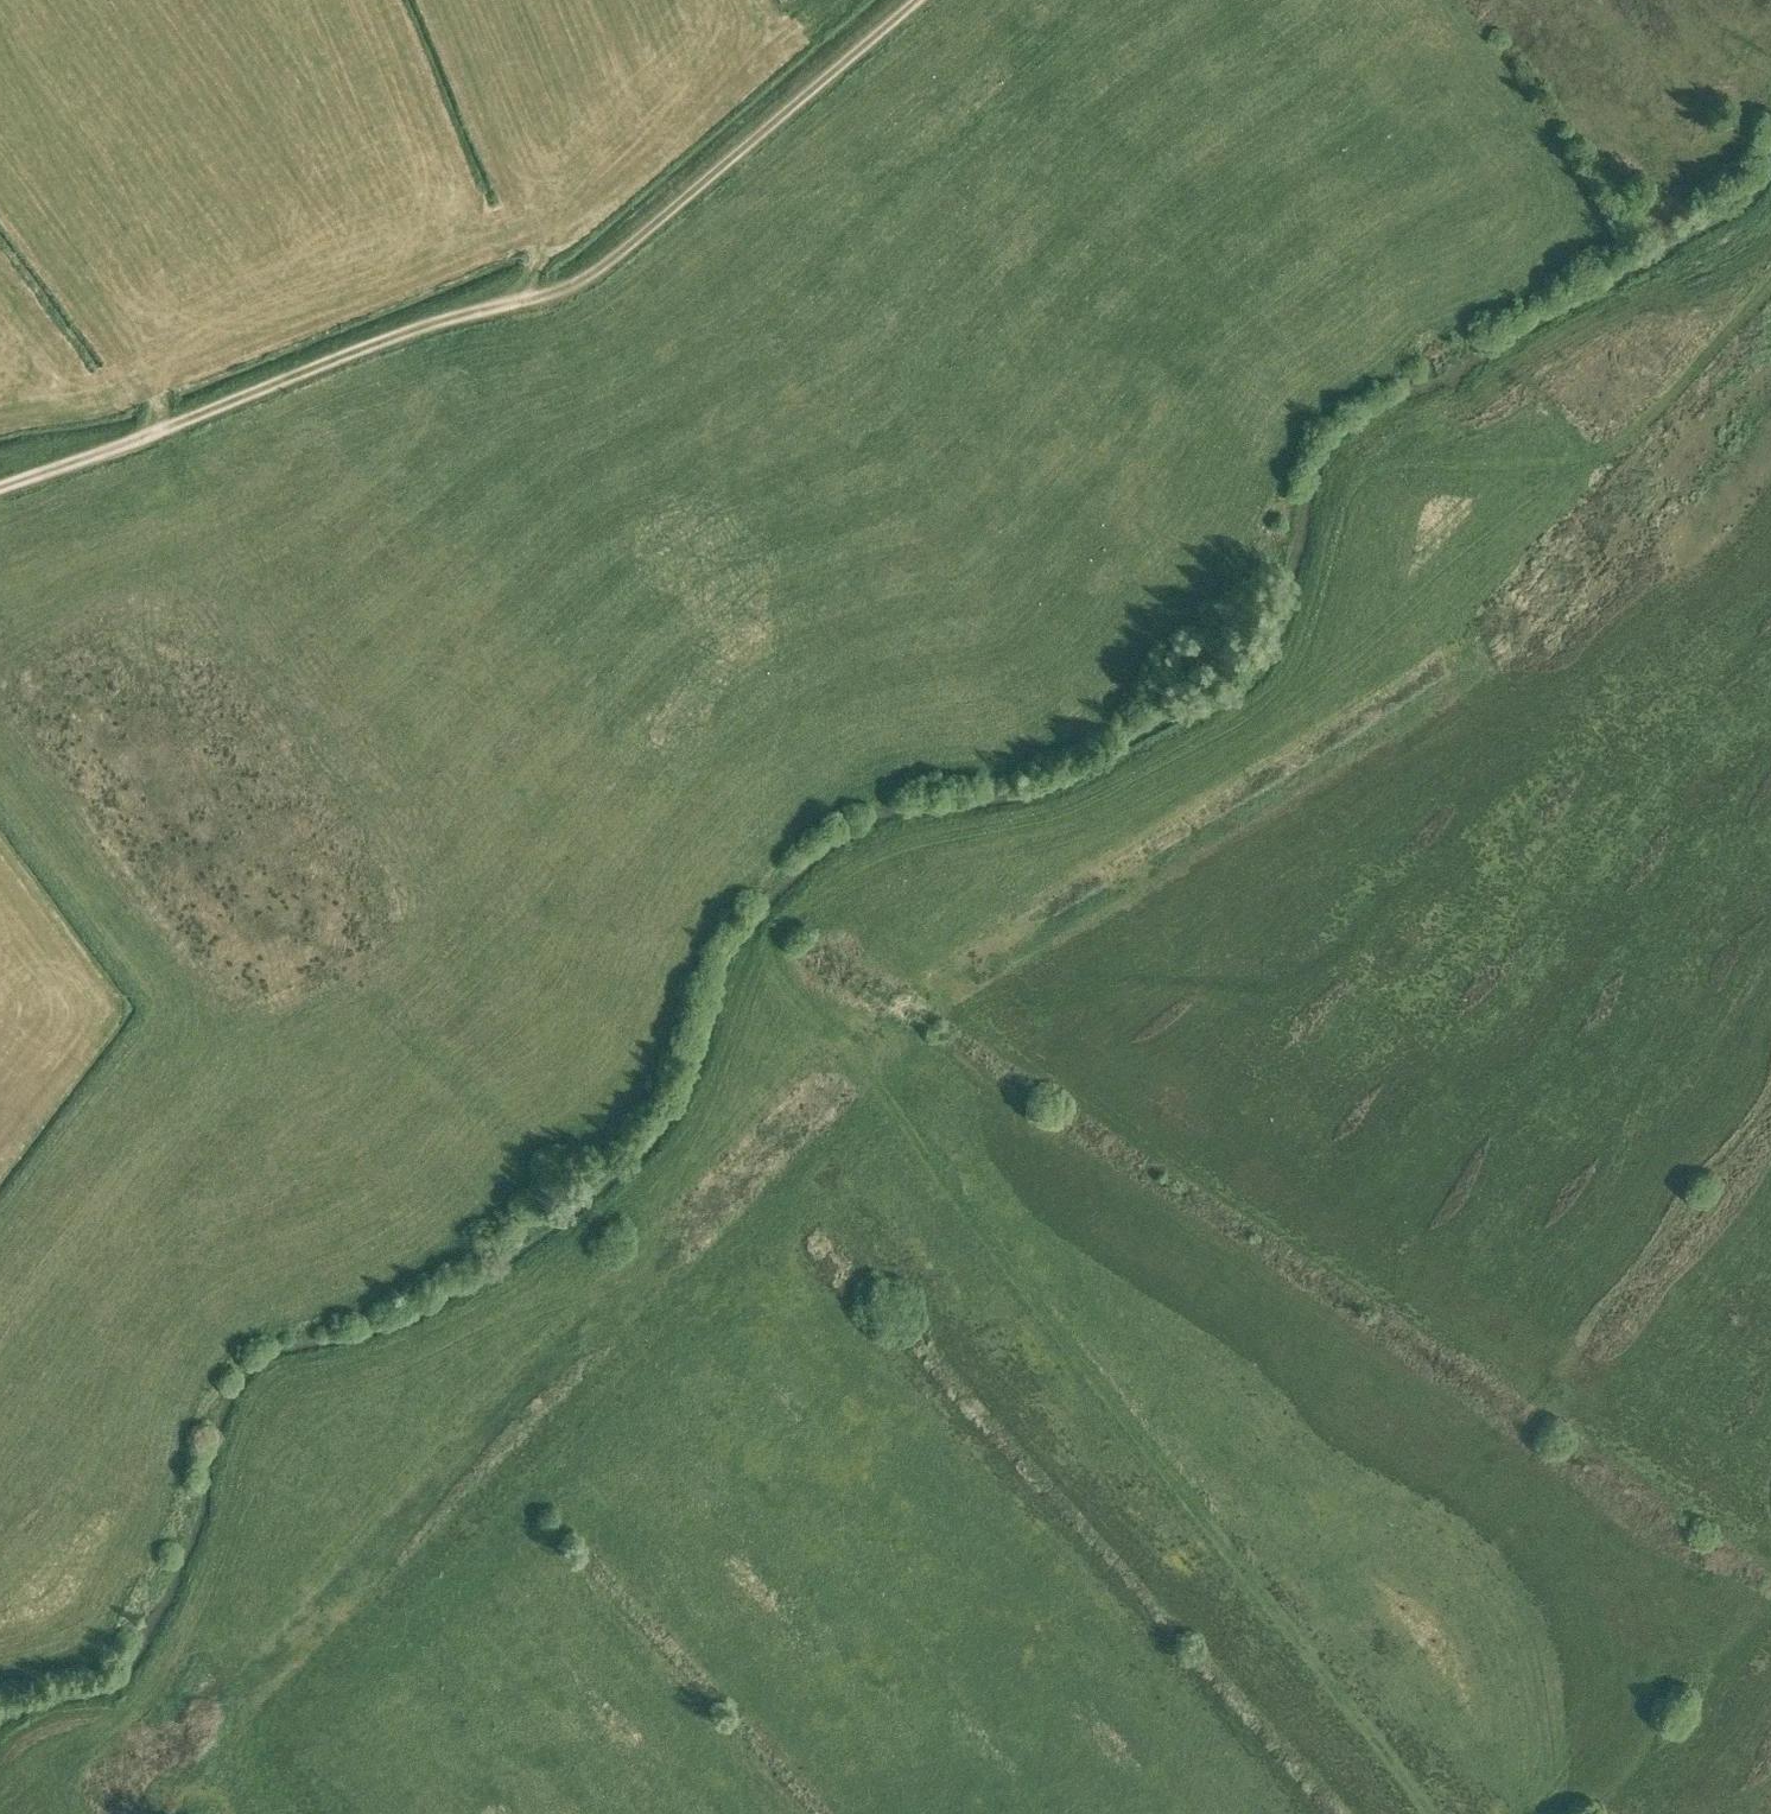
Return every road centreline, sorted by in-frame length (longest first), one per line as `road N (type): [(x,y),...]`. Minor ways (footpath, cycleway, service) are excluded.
road 1 (track): [(0,484),(143,437),(416,327),(583,279),(915,0)]

